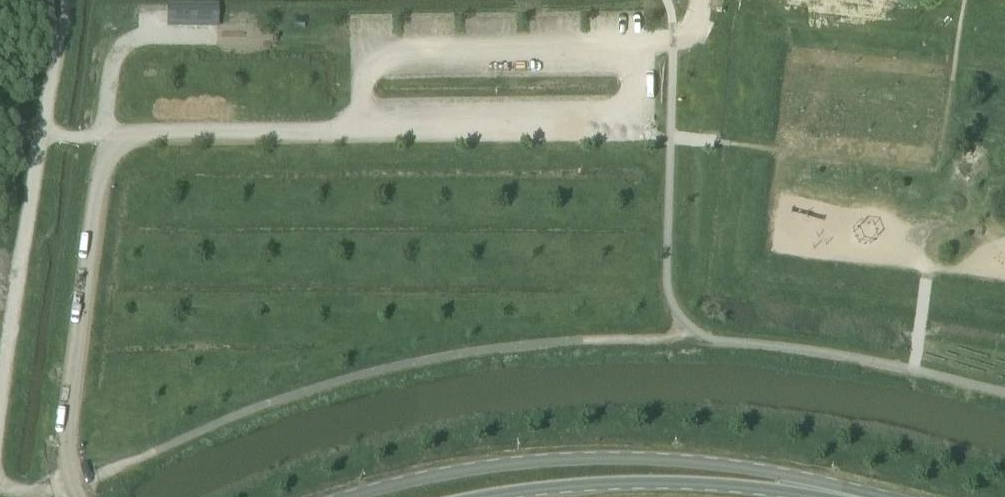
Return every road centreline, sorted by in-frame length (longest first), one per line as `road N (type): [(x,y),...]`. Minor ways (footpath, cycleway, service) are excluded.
road 1 (track): [(13,493),(98,477),(260,403),(387,367),(545,341),(667,338),(686,327)]
road 2 (secondary): [(854,496),(758,470),(623,458),(487,467),(347,496)]
road 3 (secondary): [(482,496),(625,483),(852,496)]
road 4 (track): [(42,135),(0,406)]
road 5 (track): [(67,0),(42,135)]

